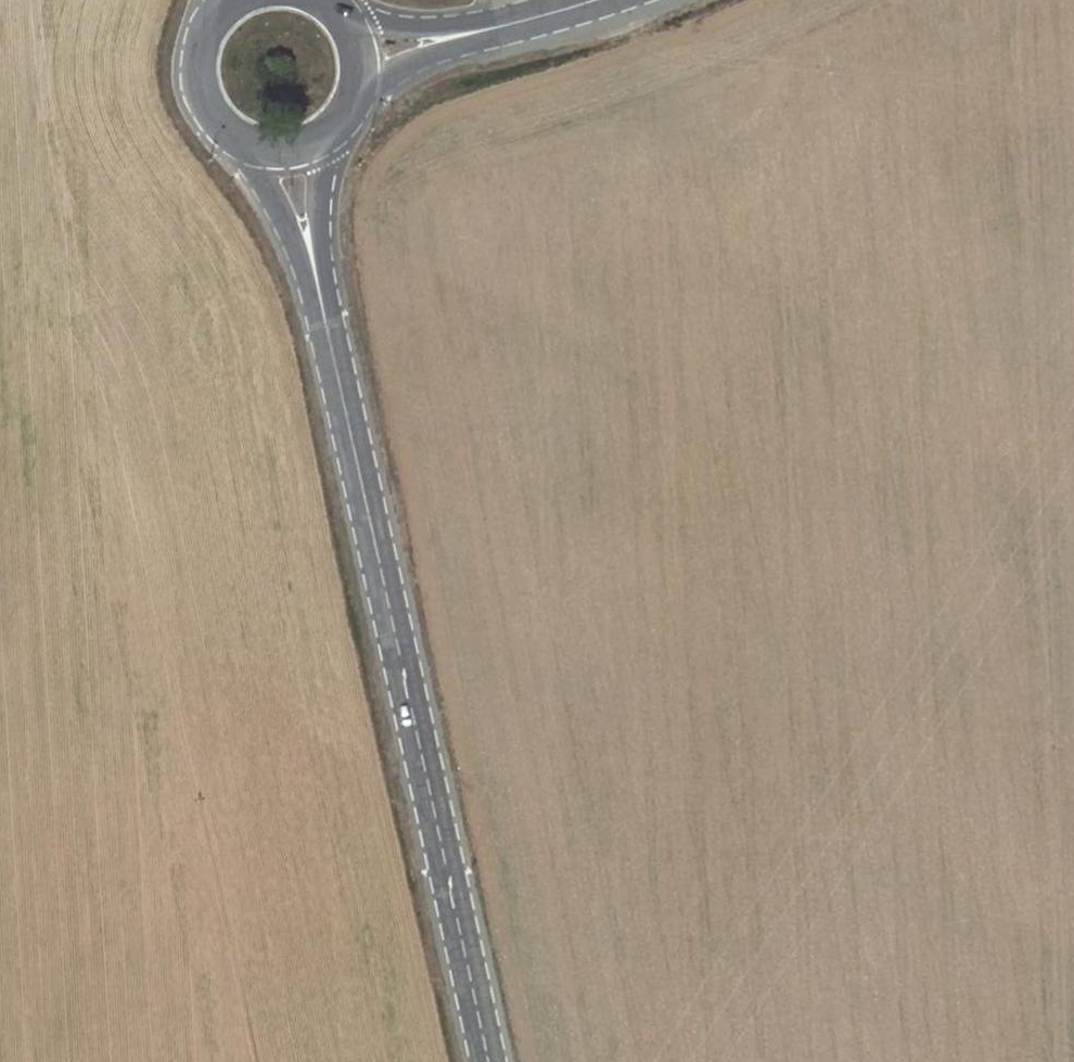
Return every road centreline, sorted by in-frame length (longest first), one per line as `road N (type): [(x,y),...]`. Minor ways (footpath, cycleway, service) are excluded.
road 1 (secondary): [(323,302),(487,1061)]
road 2 (secondary): [(225,5),(207,25),(193,76),(214,125),(259,153)]
road 3 (secondary): [(513,25),(346,20)]
road 4 (secondary): [(323,302),(330,137)]
road 5 (secondary): [(259,153),(323,302)]
road 6 (secondary): [(363,74),(513,25)]

